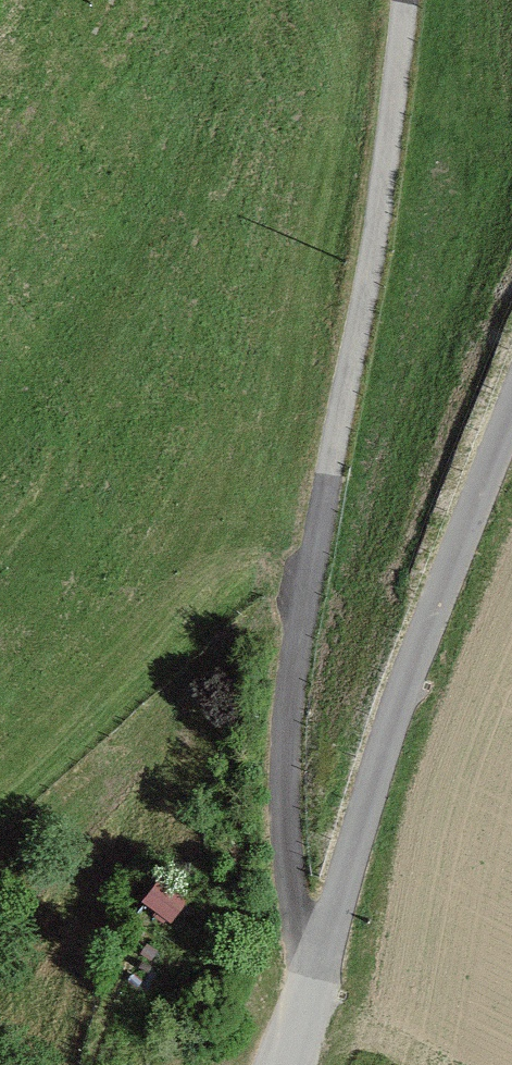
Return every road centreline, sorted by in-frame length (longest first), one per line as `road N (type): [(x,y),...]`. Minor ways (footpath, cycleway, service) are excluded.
road 1 (residential): [(410,0),(293,624),(282,847),(317,979)]
road 2 (unclassified): [(511,403),(317,979)]

